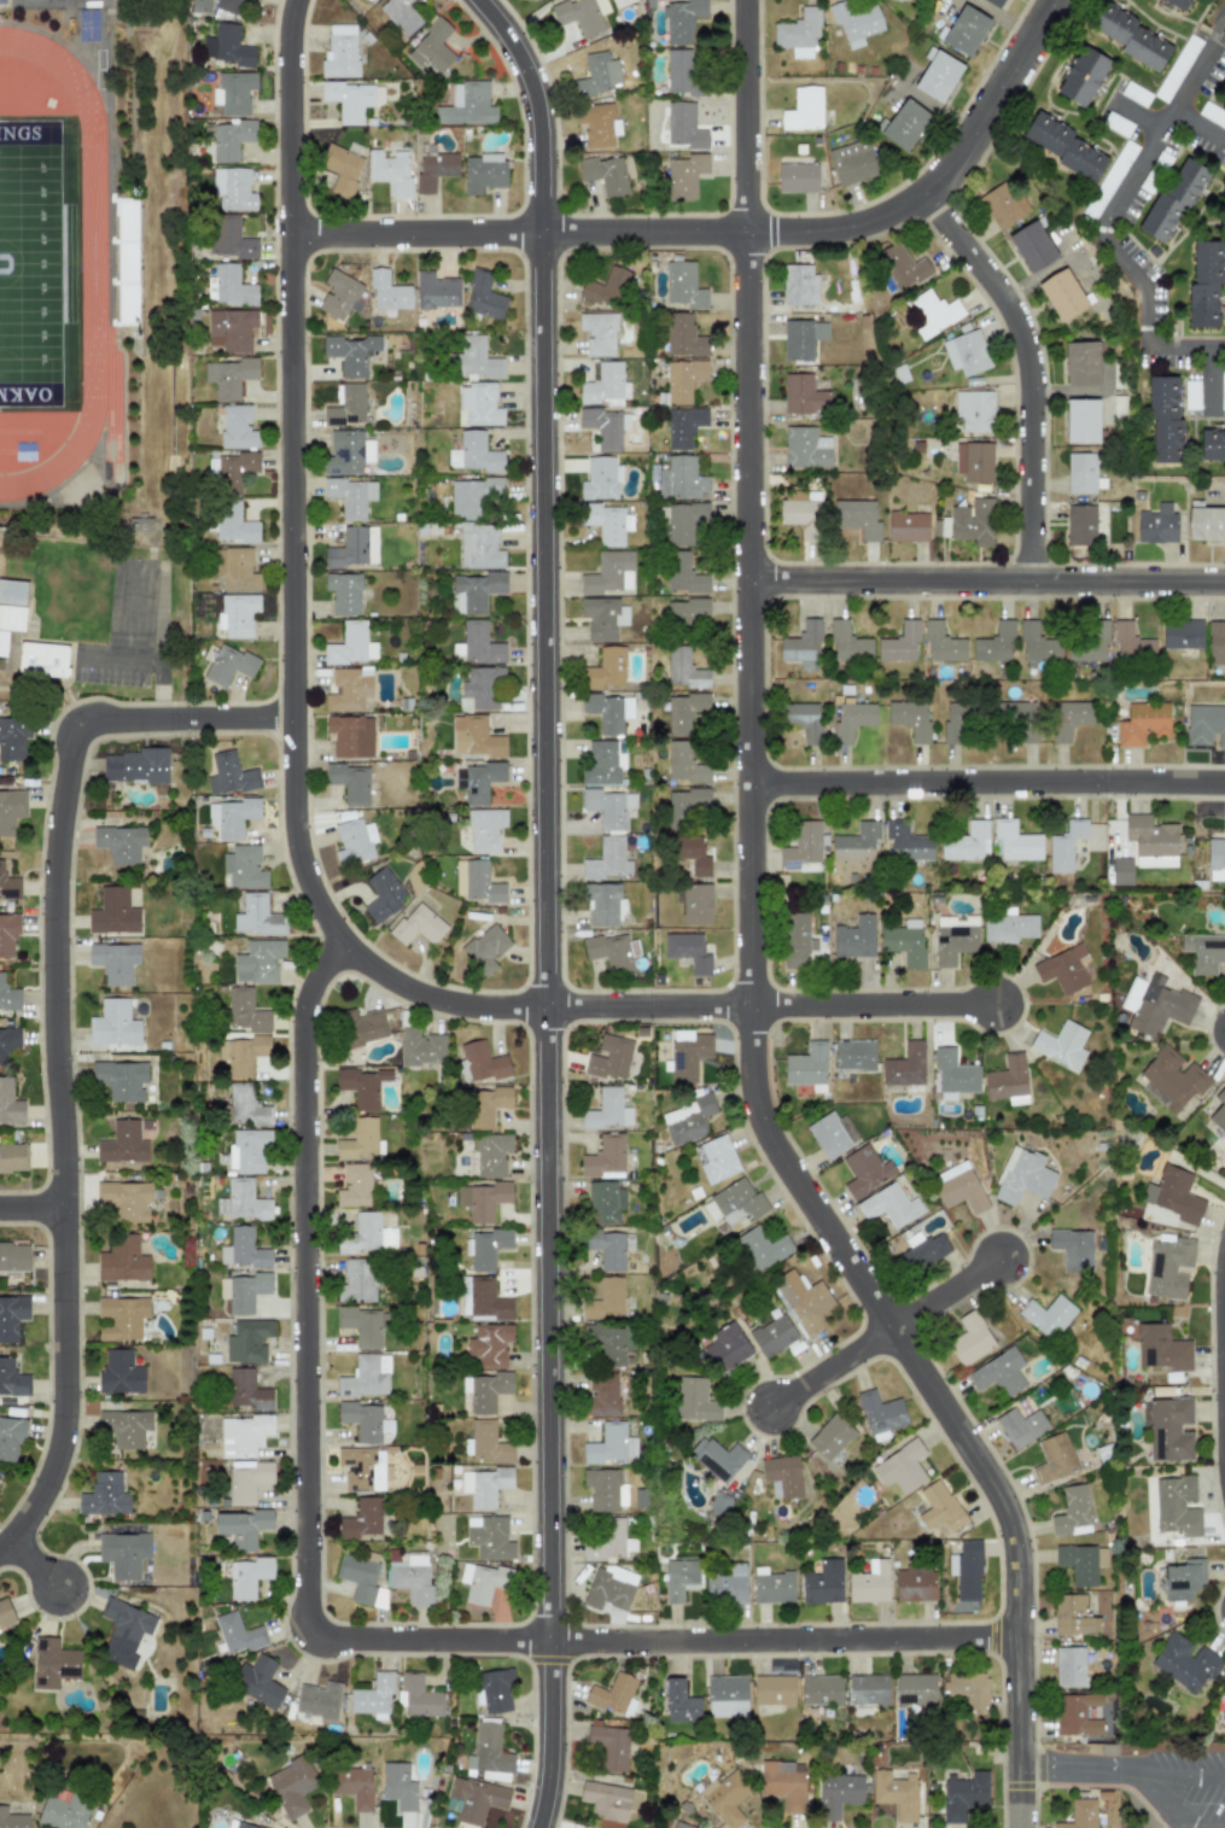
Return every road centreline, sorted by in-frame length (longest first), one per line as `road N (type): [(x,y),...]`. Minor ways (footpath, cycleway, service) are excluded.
road 1 (residential): [(744,0),(752,1093),(776,1152),(1009,1520),(1017,1827)]
road 2 (residential): [(477,0),(518,56),(539,146),(549,1721),(537,1827)]
road 3 (residential): [(294,0),(287,53),(293,810),(297,854),(333,929),(396,982),(484,1008),(992,1004)]
road 4 (residential): [(292,718),(92,718),(69,736),(53,919),(64,1407),(46,1484),(0,1546)]
road 5 (residential): [(305,1639),(1017,1637)]
road 6 (residential): [(345,944),(313,981),(302,1032),(305,1639)]
road 7 (residential): [(288,234),(818,230),(874,220),(921,195)]
road 8 (residential): [(747,580),(1224,582)]
road 9 (residential): [(748,783),(1224,783)]
road 10 (residential): [(921,195),(991,284),(1020,335),(1029,395),(1028,580)]
road 11 (residential): [(921,195),(961,153),(1053,0)]
road 12 (residential): [(891,1328),(770,1407)]
road 13 (residential): [(891,1328),(998,1258)]

